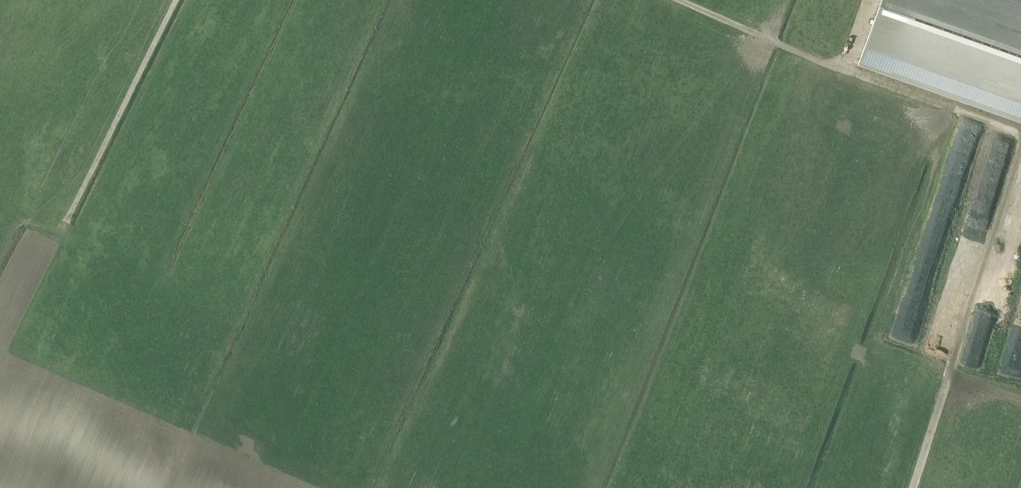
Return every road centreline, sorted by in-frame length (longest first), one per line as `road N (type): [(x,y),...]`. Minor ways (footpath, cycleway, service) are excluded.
road 1 (track): [(230,487),(170,463),(65,226),(177,0)]
road 2 (track): [(917,487),(1020,185)]
road 3 (track): [(1020,136),(756,35)]
road 4 (track): [(52,487),(121,353)]

